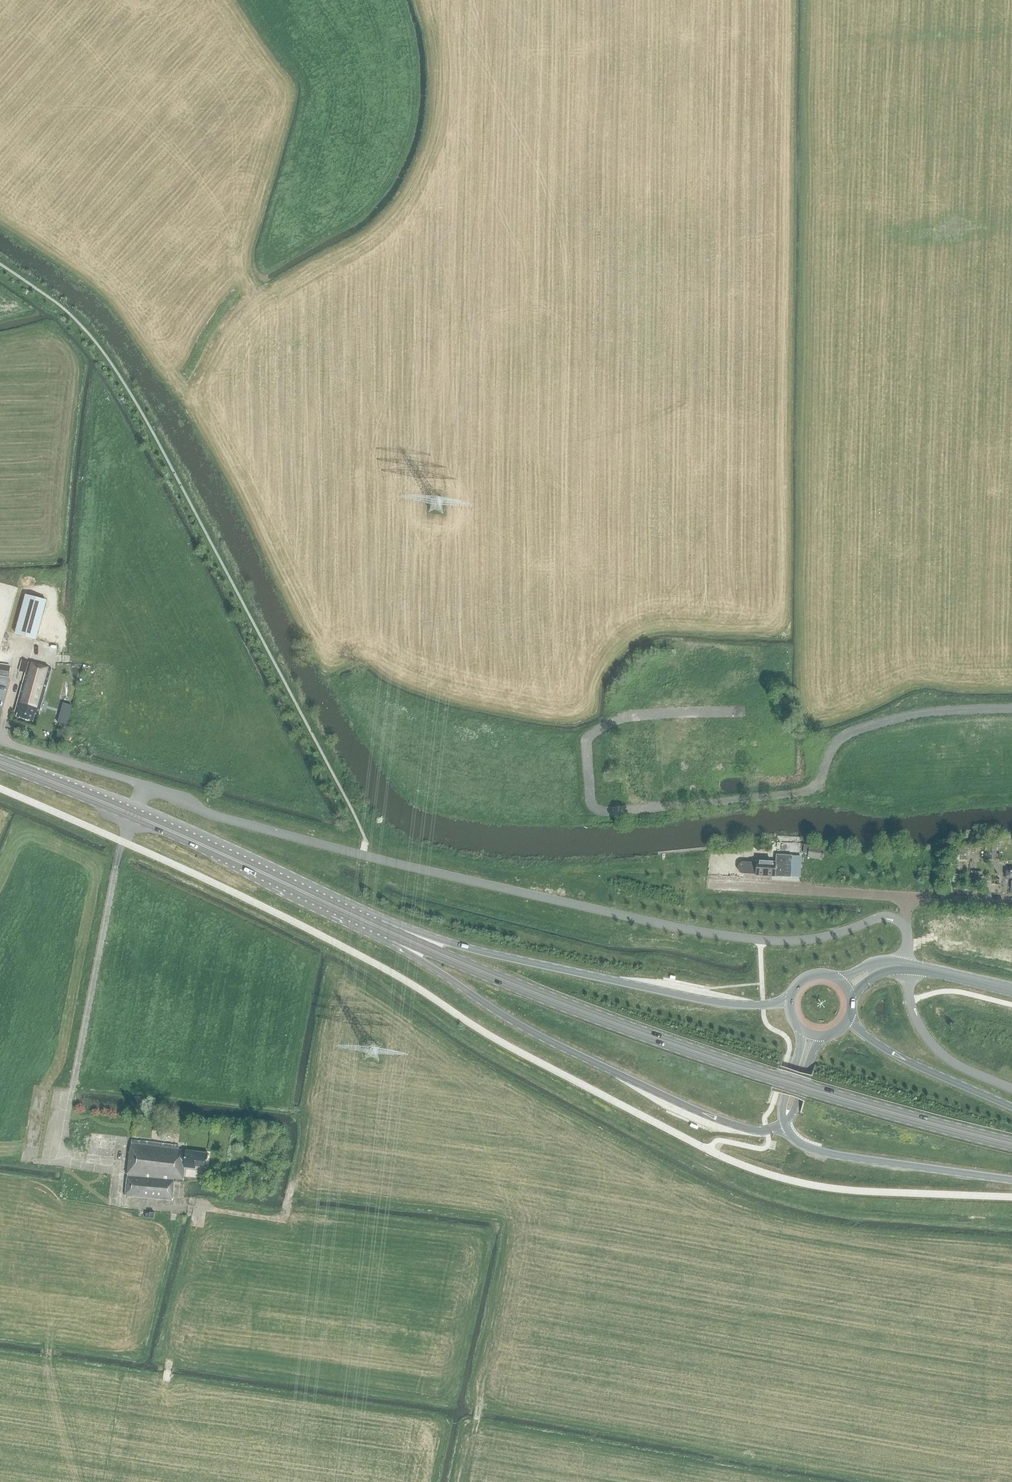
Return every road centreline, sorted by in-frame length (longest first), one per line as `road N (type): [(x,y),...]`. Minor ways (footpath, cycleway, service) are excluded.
road 1 (unclassified): [(902,923),(884,916),(837,934),(778,941),(659,924),(213,814),(175,794),(0,741)]
road 2 (primary): [(1011,1147),(719,1063),(380,929)]
road 3 (track): [(705,698),(683,699),(649,728),(653,802),(798,793),(814,784),(843,734),(919,712),(1011,707)]
road 4 (primary): [(380,929),(558,1047),(716,1119),(754,1130),(784,1122)]
road 5 (primary): [(790,999),(715,1003),(380,929)]
road 6 (primary): [(380,929),(0,762)]
road 7 (primary): [(784,1122),(812,1150),(1011,1184)]
road 8 (unclassified): [(715,885),(907,896)]
road 9 (primary): [(1011,1109),(899,1058),(849,1018)]
road 10 (unclassified): [(1011,1089),(933,1046),(910,1001),(906,964)]

